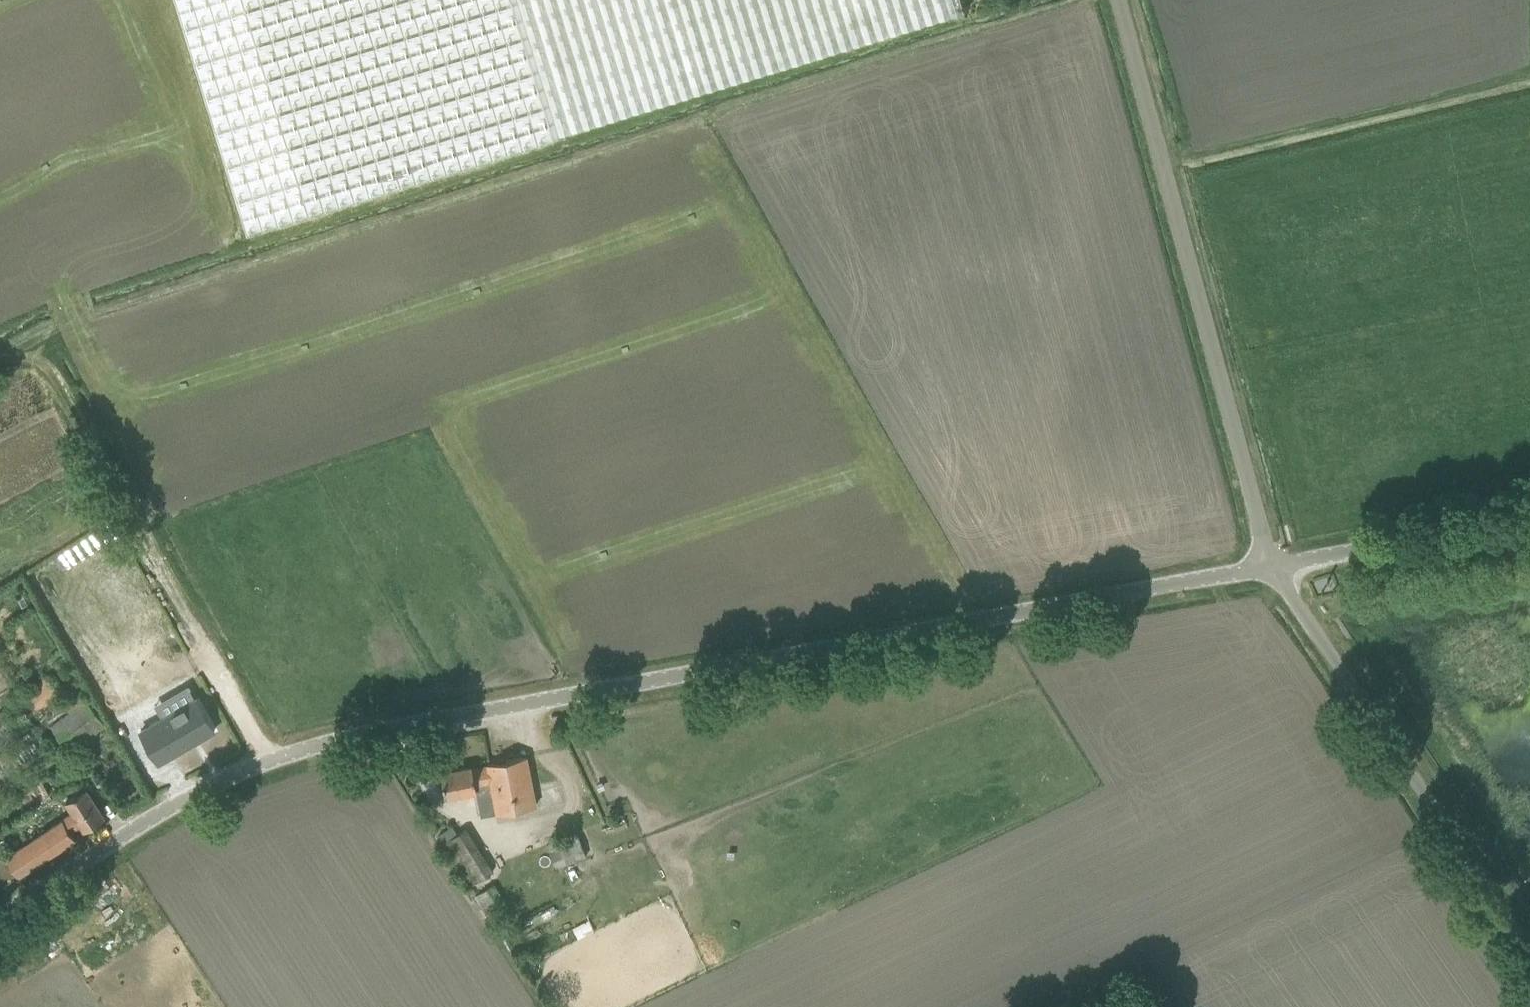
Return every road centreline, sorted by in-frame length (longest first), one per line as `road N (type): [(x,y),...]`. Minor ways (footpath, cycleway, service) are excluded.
road 1 (unclassified): [(0,918),(174,803),(338,739),(1269,567)]
road 2 (unclassified): [(1269,567),(1118,0)]
road 3 (track): [(264,761),(50,369),(20,354),(0,359)]
road 4 (unclassified): [(1529,952),(1269,567)]
road 5 (unclassified): [(1269,567),(1529,519)]

